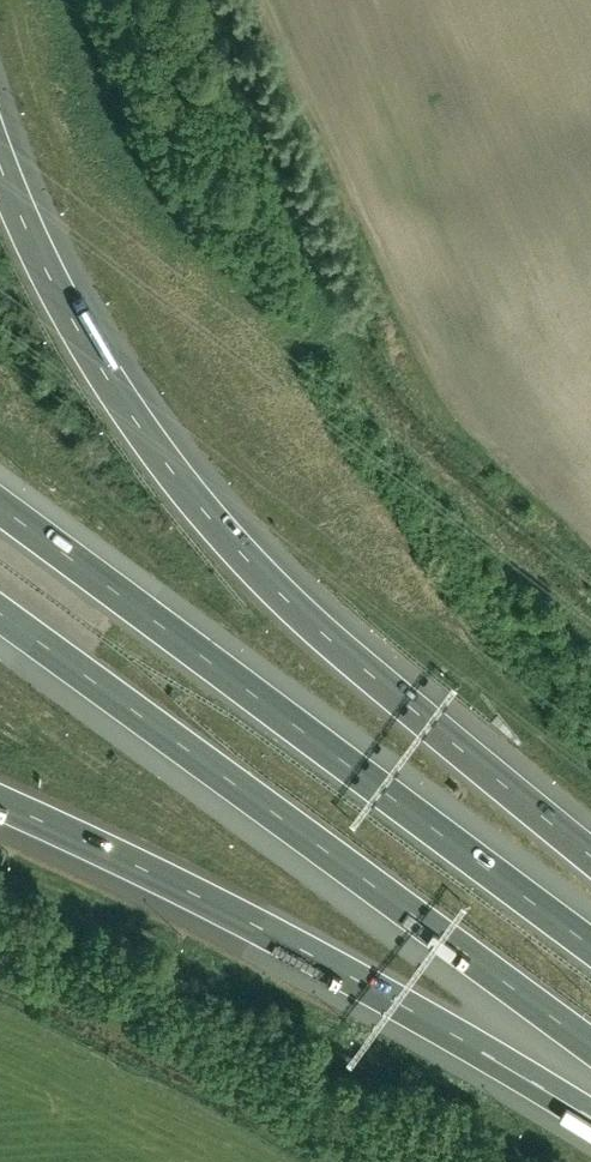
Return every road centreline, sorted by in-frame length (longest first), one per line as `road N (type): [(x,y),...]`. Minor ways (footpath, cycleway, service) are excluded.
road 1 (motorway): [(590,854),(341,651),(214,524),(123,407),(0,164)]
road 2 (motorway): [(590,947),(0,511)]
road 3 (motorway): [(0,615),(590,1049)]
road 4 (motorway): [(0,804),(315,956),(590,1120)]
road 5 (track): [(258,0),(385,303)]

